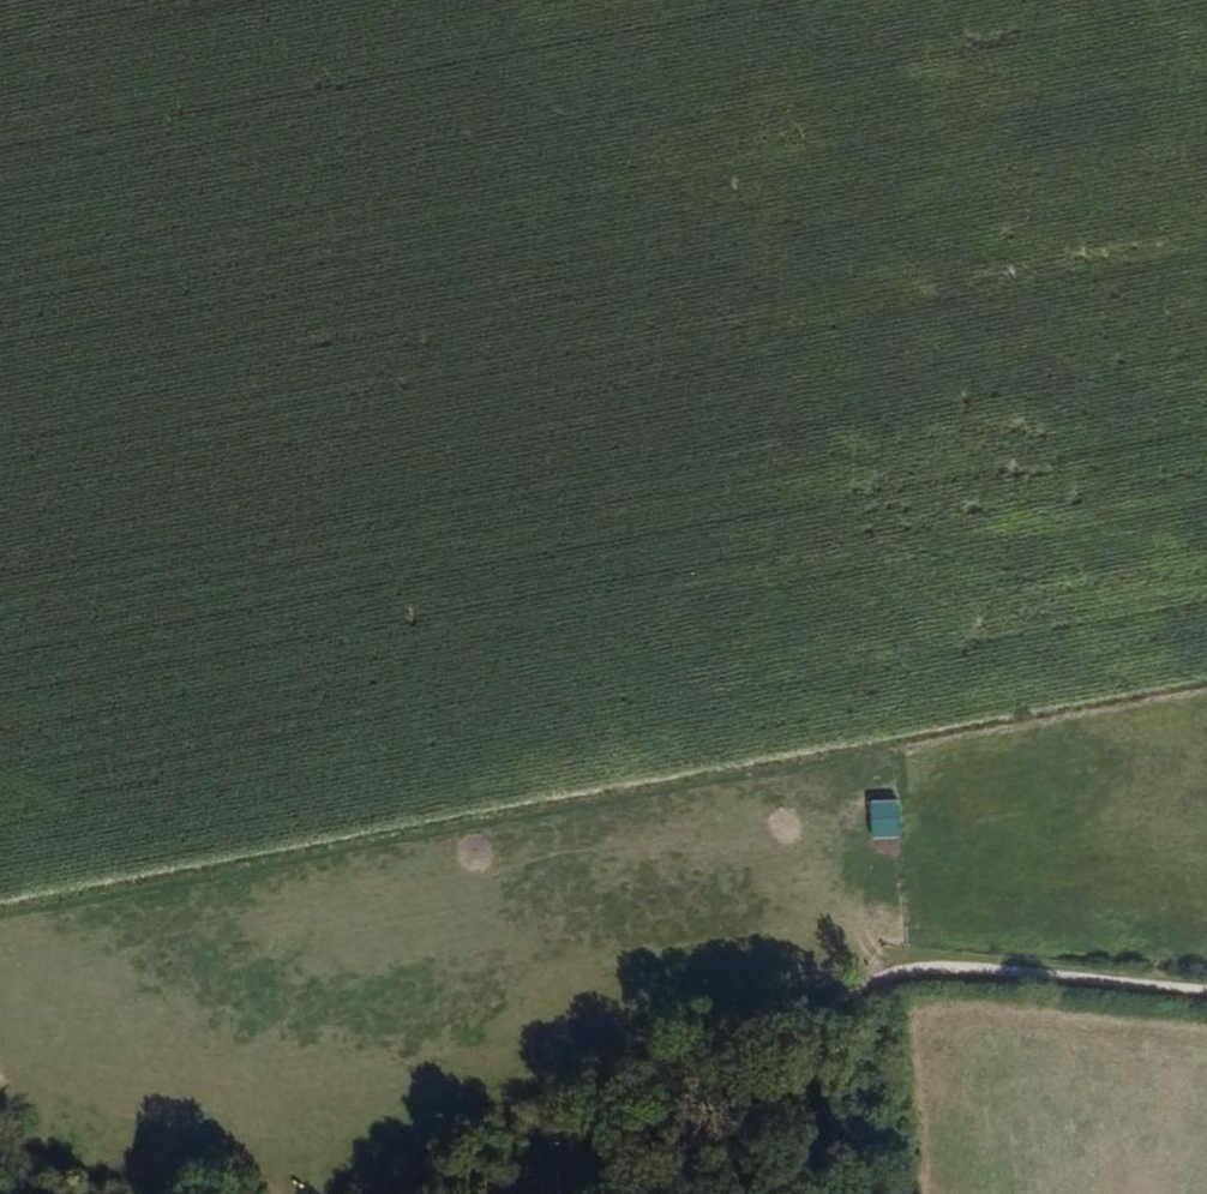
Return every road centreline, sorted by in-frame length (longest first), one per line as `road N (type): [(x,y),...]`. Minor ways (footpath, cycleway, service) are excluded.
road 1 (track): [(1206,995),(933,970),(685,1128),(550,1193)]

